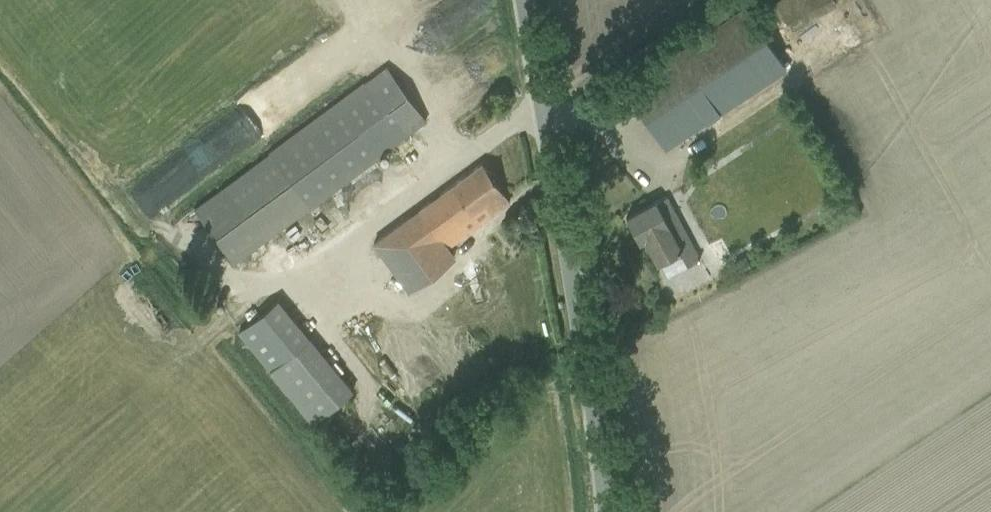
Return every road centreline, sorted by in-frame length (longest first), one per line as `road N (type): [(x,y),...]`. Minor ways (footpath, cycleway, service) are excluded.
road 1 (unclassified): [(611,511),(603,412),(530,0)]

